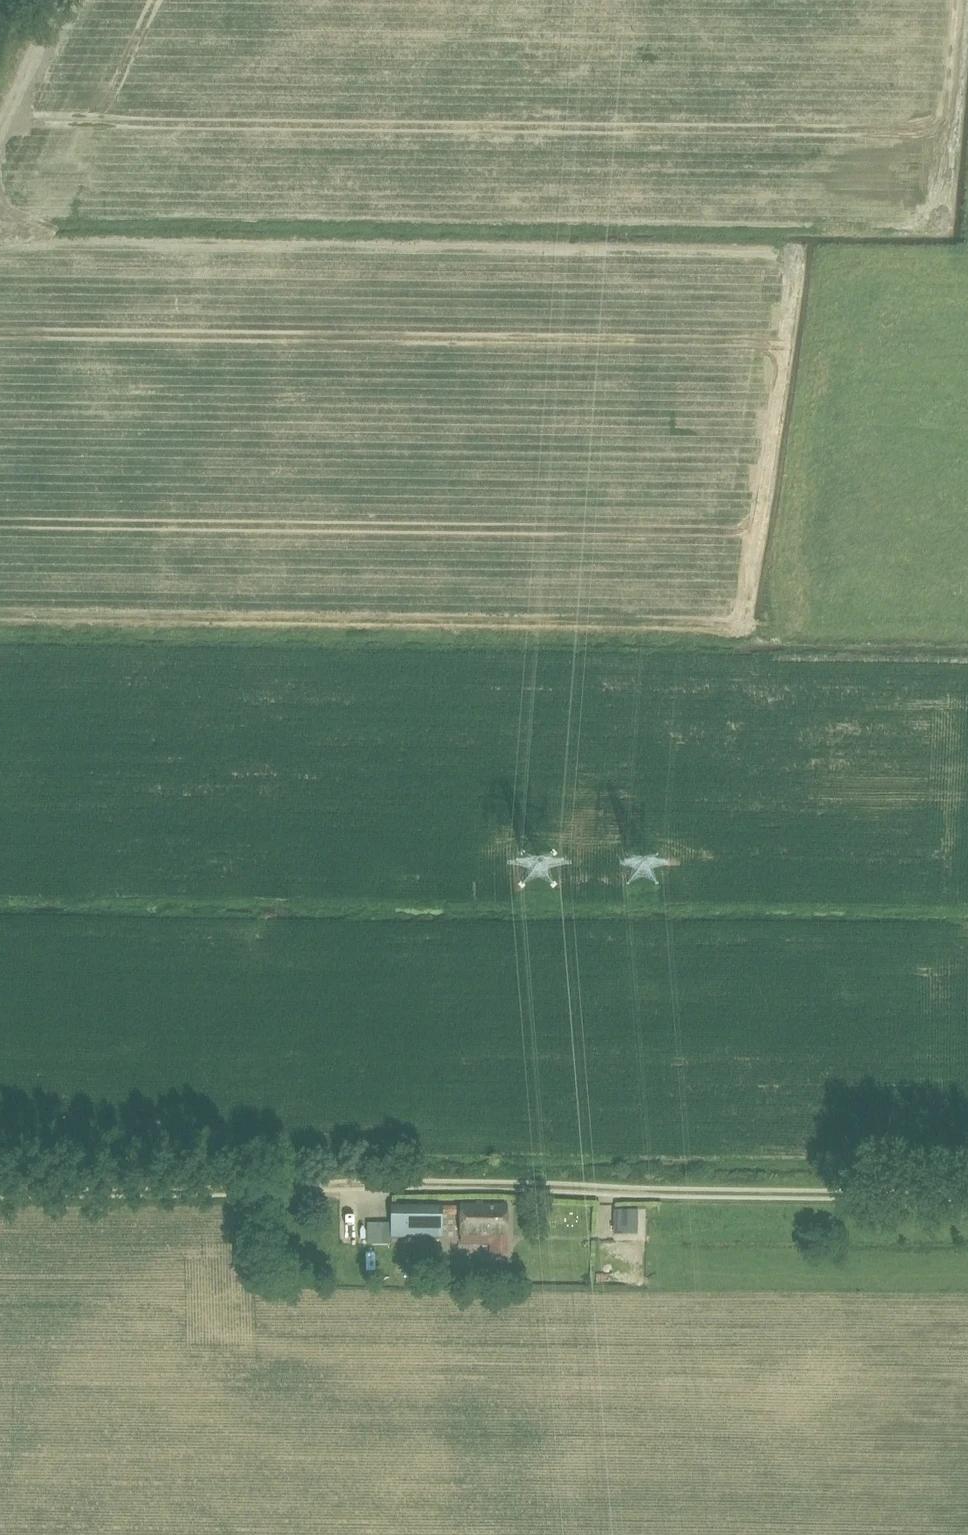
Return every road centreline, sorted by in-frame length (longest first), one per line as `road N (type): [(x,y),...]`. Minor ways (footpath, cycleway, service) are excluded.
road 1 (track): [(0,1193),(395,1184),(967,1196)]
road 2 (track): [(61,0),(0,128)]

